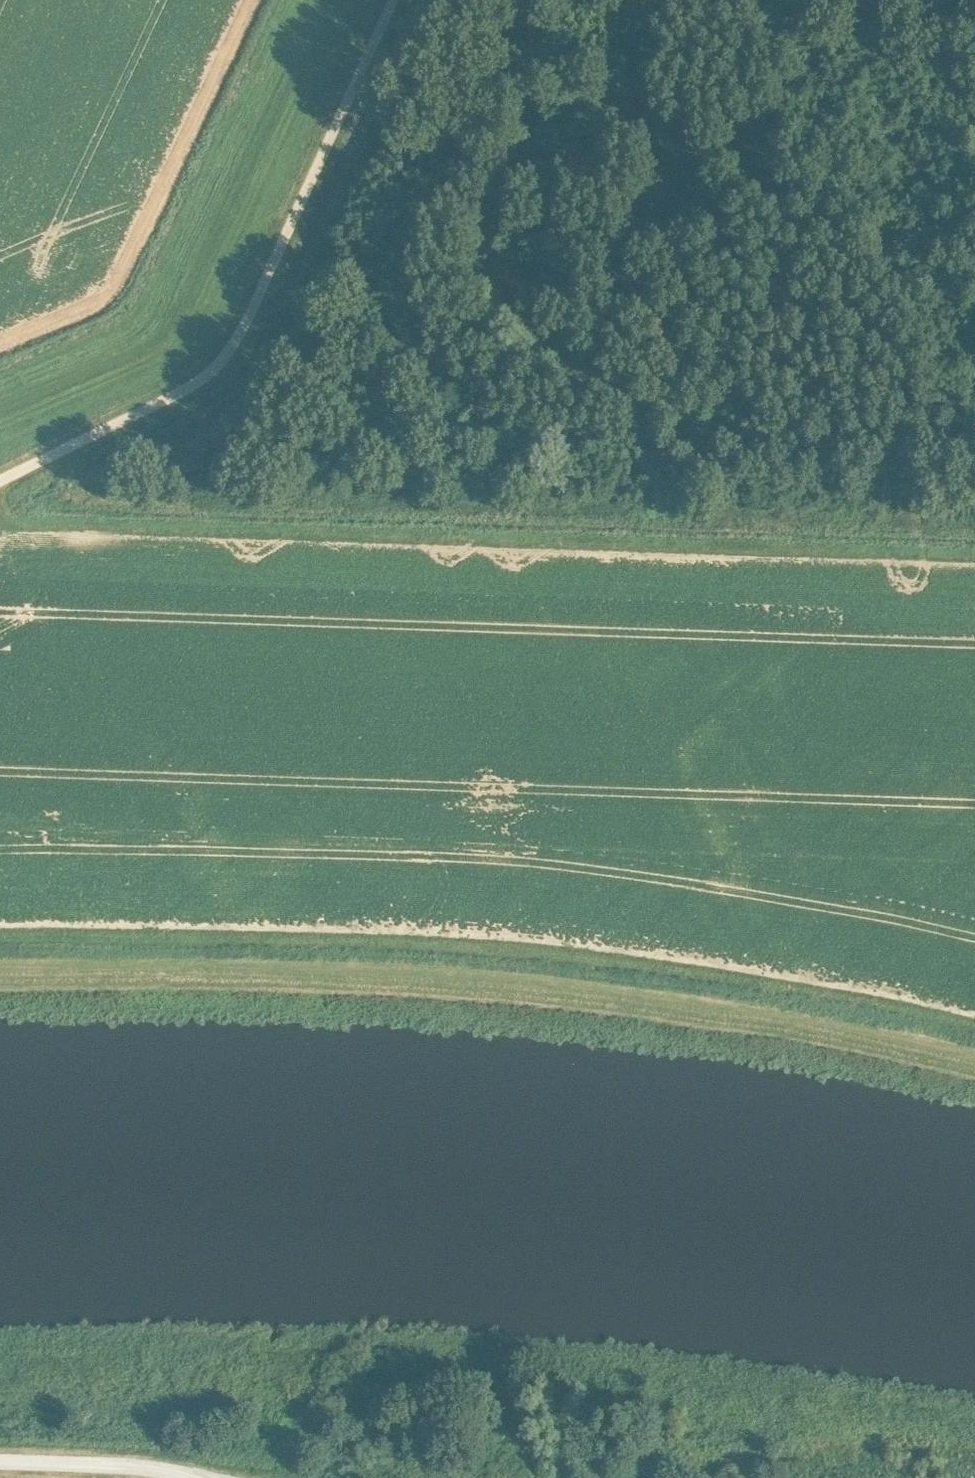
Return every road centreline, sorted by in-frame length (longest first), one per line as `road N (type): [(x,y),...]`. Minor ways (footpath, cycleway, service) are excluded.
road 1 (unclassified): [(400,0),(234,354),(209,377),(0,480)]

